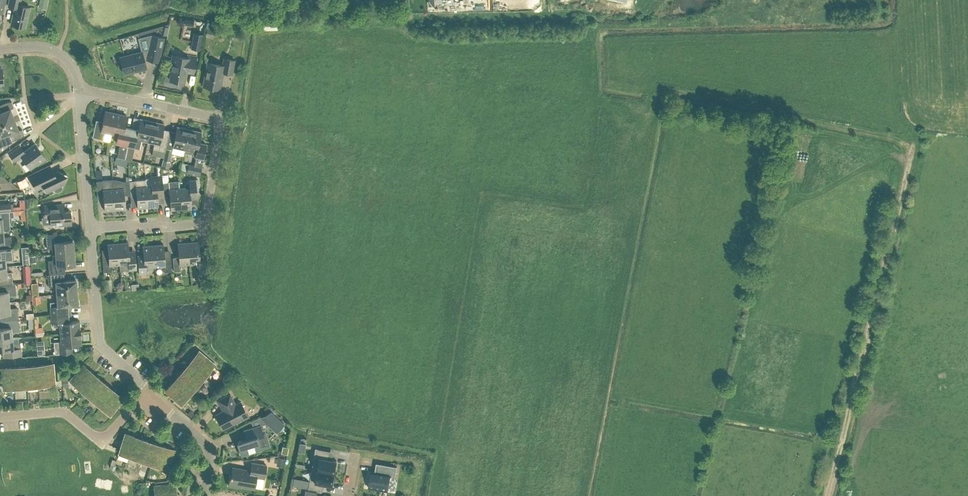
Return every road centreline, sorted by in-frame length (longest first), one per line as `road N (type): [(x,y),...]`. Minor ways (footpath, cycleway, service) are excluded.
road 1 (track): [(649,103),(670,90),(883,135),(909,149),(827,495)]
road 2 (residential): [(91,227),(205,218),(220,128)]
road 3 (residential): [(280,228),(465,287)]
road 4 (residential): [(280,228),(269,290),(375,360)]
road 5 (residential): [(292,159),(477,202)]
road 6 (residential): [(296,135),(343,97),(466,111)]
road 7 (residential): [(145,392),(102,345),(91,227)]
road 8 (residential): [(641,80),(466,111)]
road 9 (residential): [(0,417),(59,412),(96,439),(109,435),(145,392)]
road 10 (residential): [(765,0),(684,71),(641,80)]
road 11 (residential): [(220,128),(211,116),(79,94)]
road 12 (residential): [(91,227),(79,94)]
road 13 (residential): [(205,495),(210,453),(145,392)]

